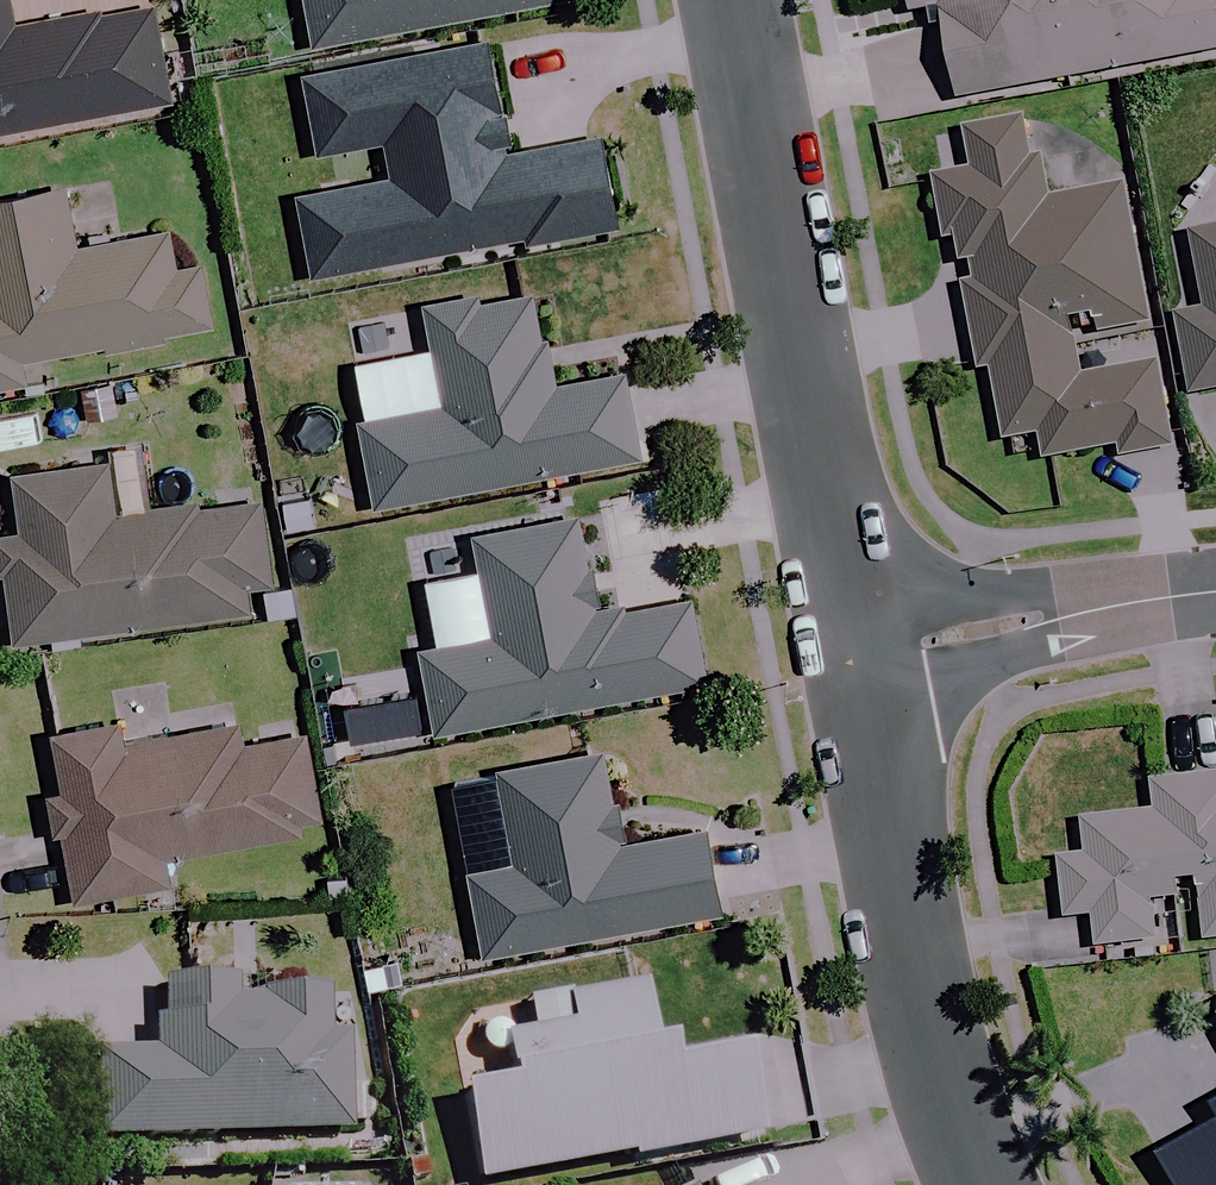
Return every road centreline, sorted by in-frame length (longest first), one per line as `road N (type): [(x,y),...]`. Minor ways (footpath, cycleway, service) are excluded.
road 1 (residential): [(734,0),(860,646)]
road 2 (residential): [(860,646),(942,1070),(992,1184)]
road 3 (residential): [(1215,598),(860,646)]

